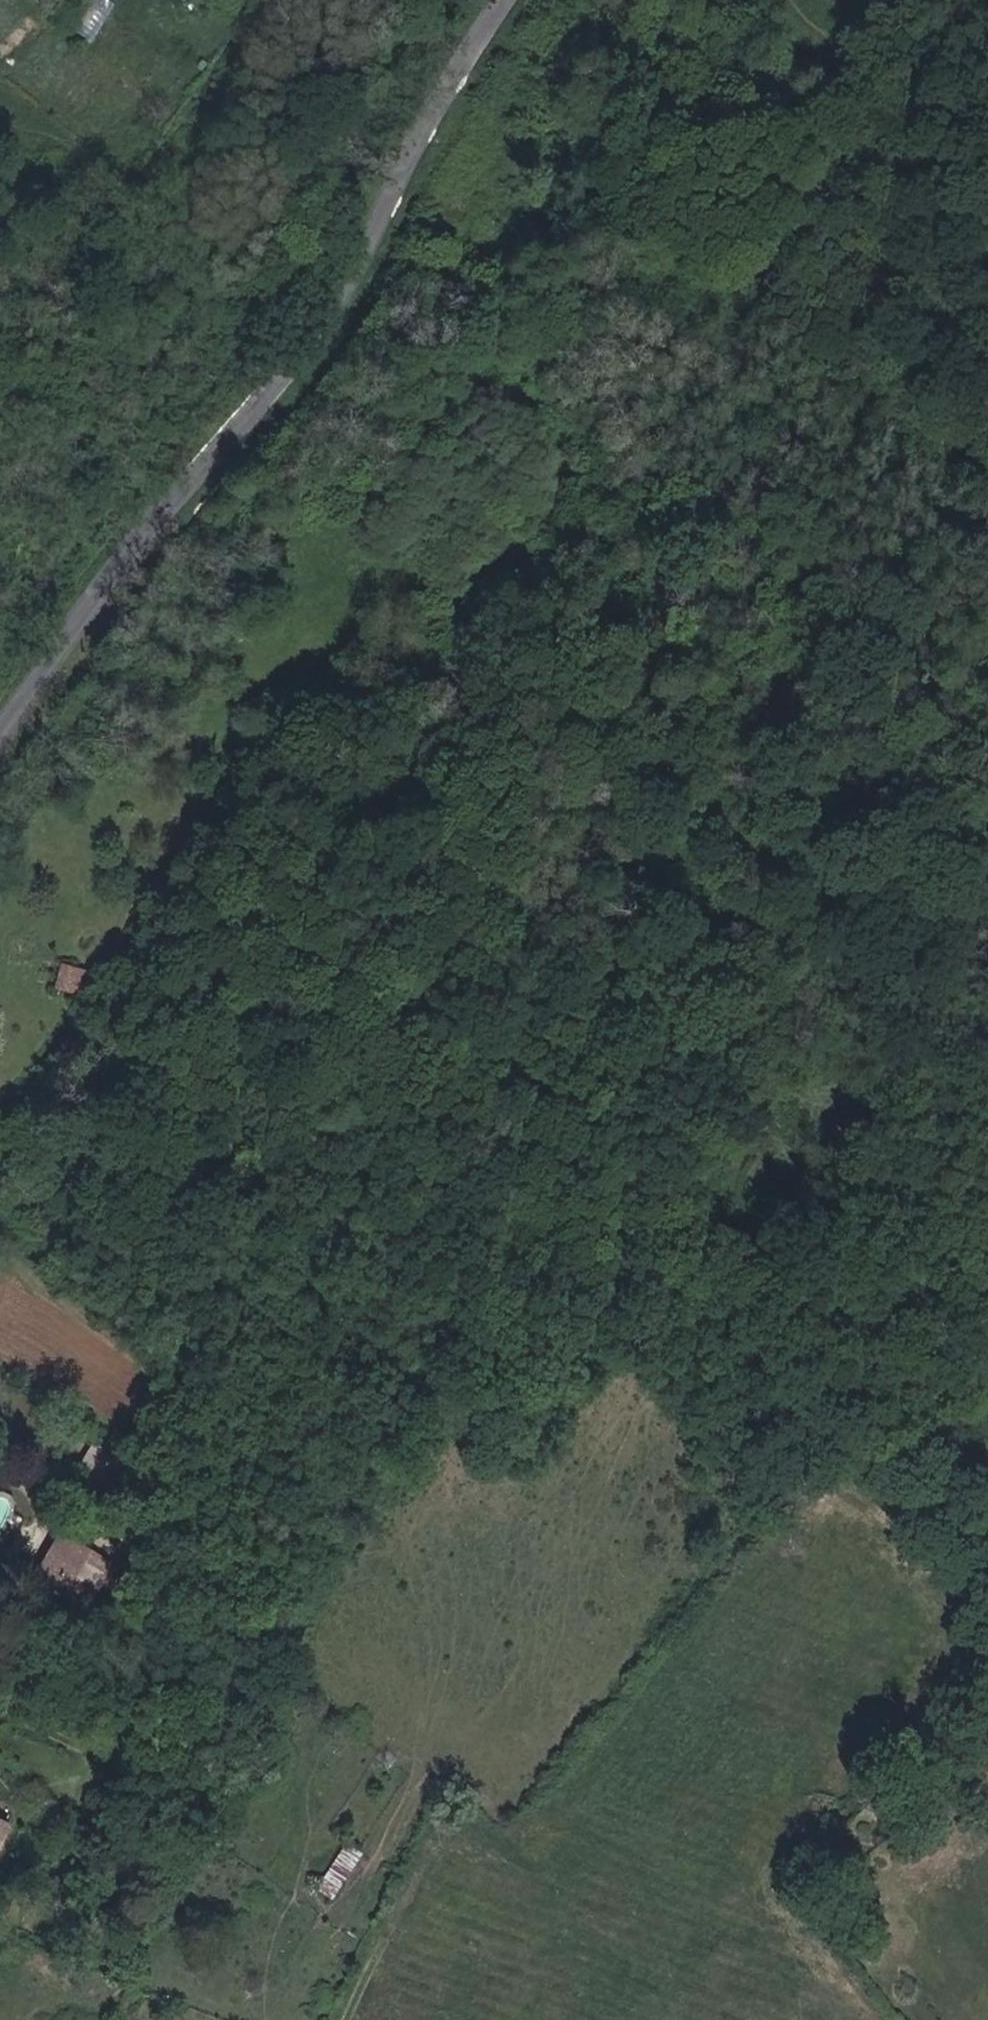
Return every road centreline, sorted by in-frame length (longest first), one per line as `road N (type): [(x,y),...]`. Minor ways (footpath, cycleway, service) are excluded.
road 1 (tertiary): [(530,0),(324,336),(0,734)]

